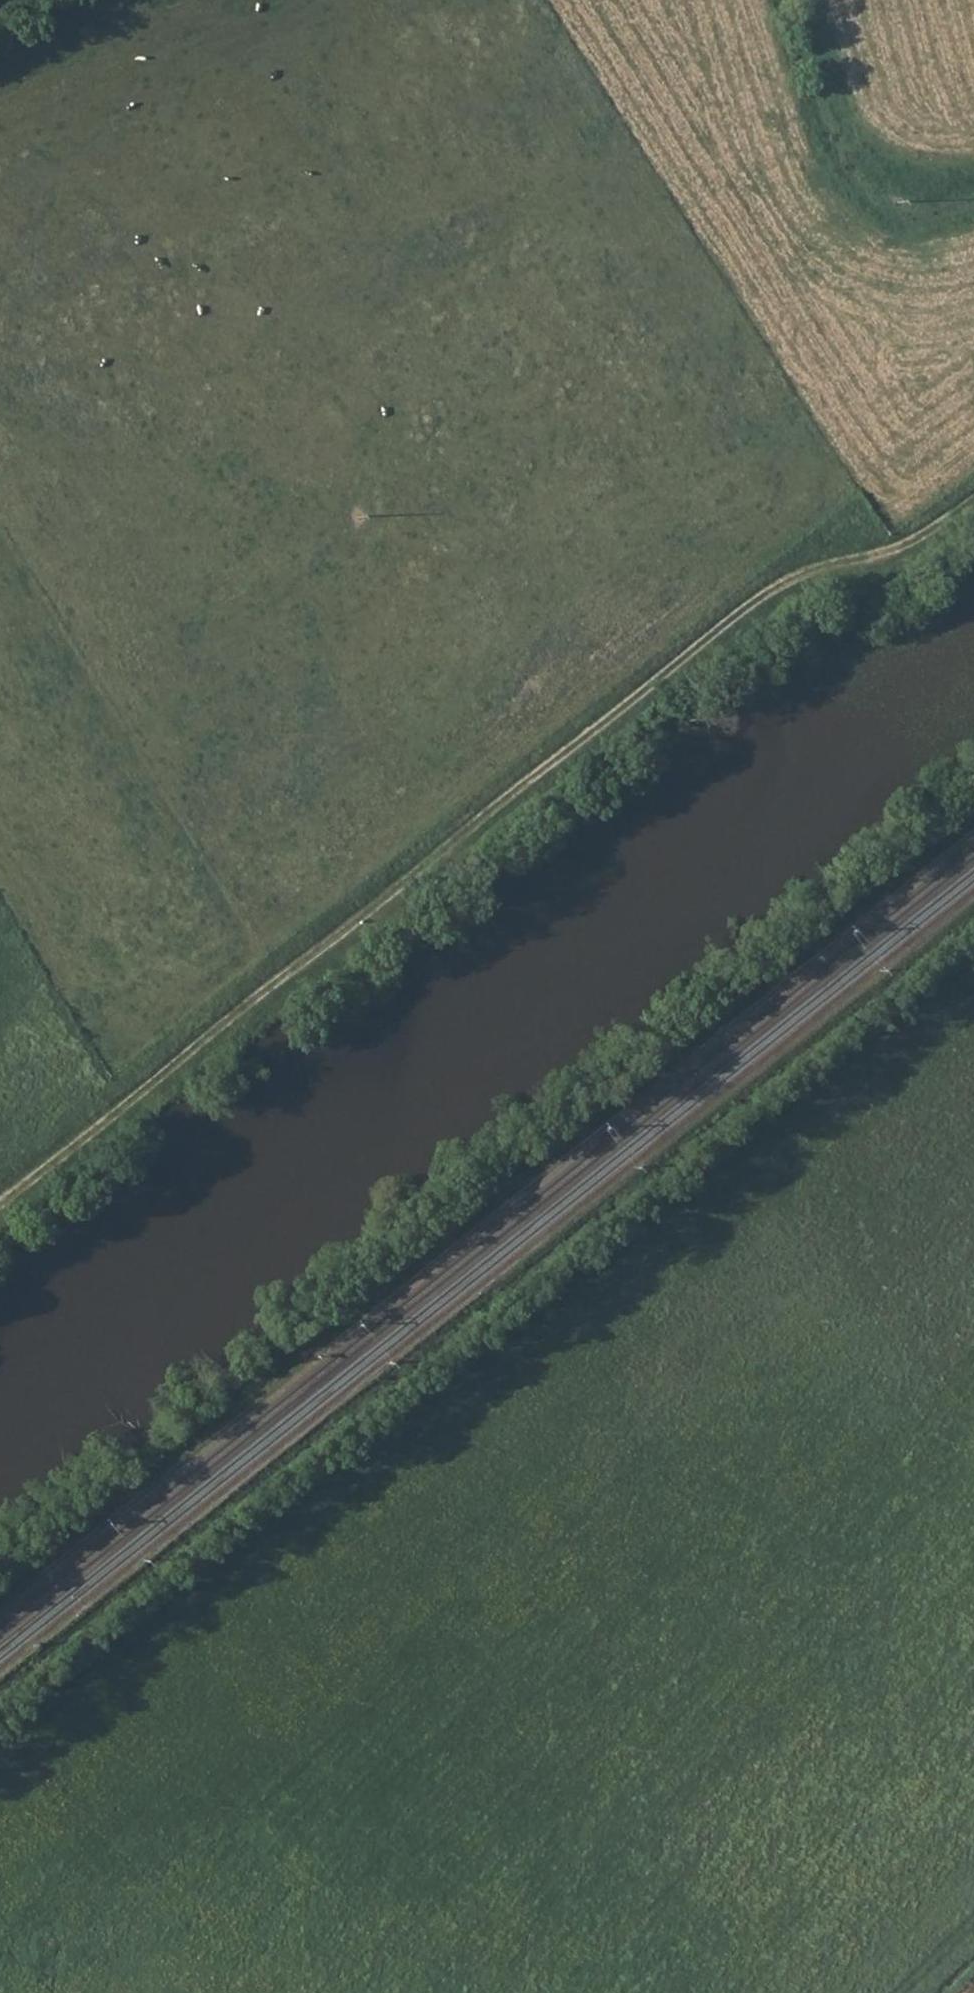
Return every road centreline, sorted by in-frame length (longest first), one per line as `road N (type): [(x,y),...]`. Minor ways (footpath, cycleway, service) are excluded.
road 1 (track): [(973,499),(383,907),(0,1203)]

